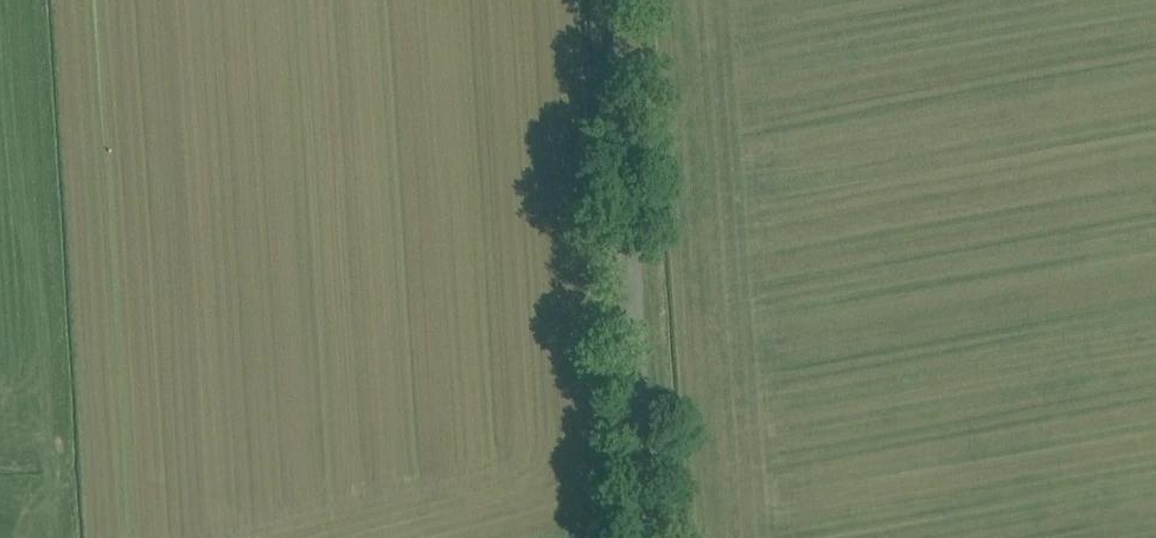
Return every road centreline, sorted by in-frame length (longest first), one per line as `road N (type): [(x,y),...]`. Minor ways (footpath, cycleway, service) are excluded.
road 1 (unclassified): [(636,537),(615,0)]

